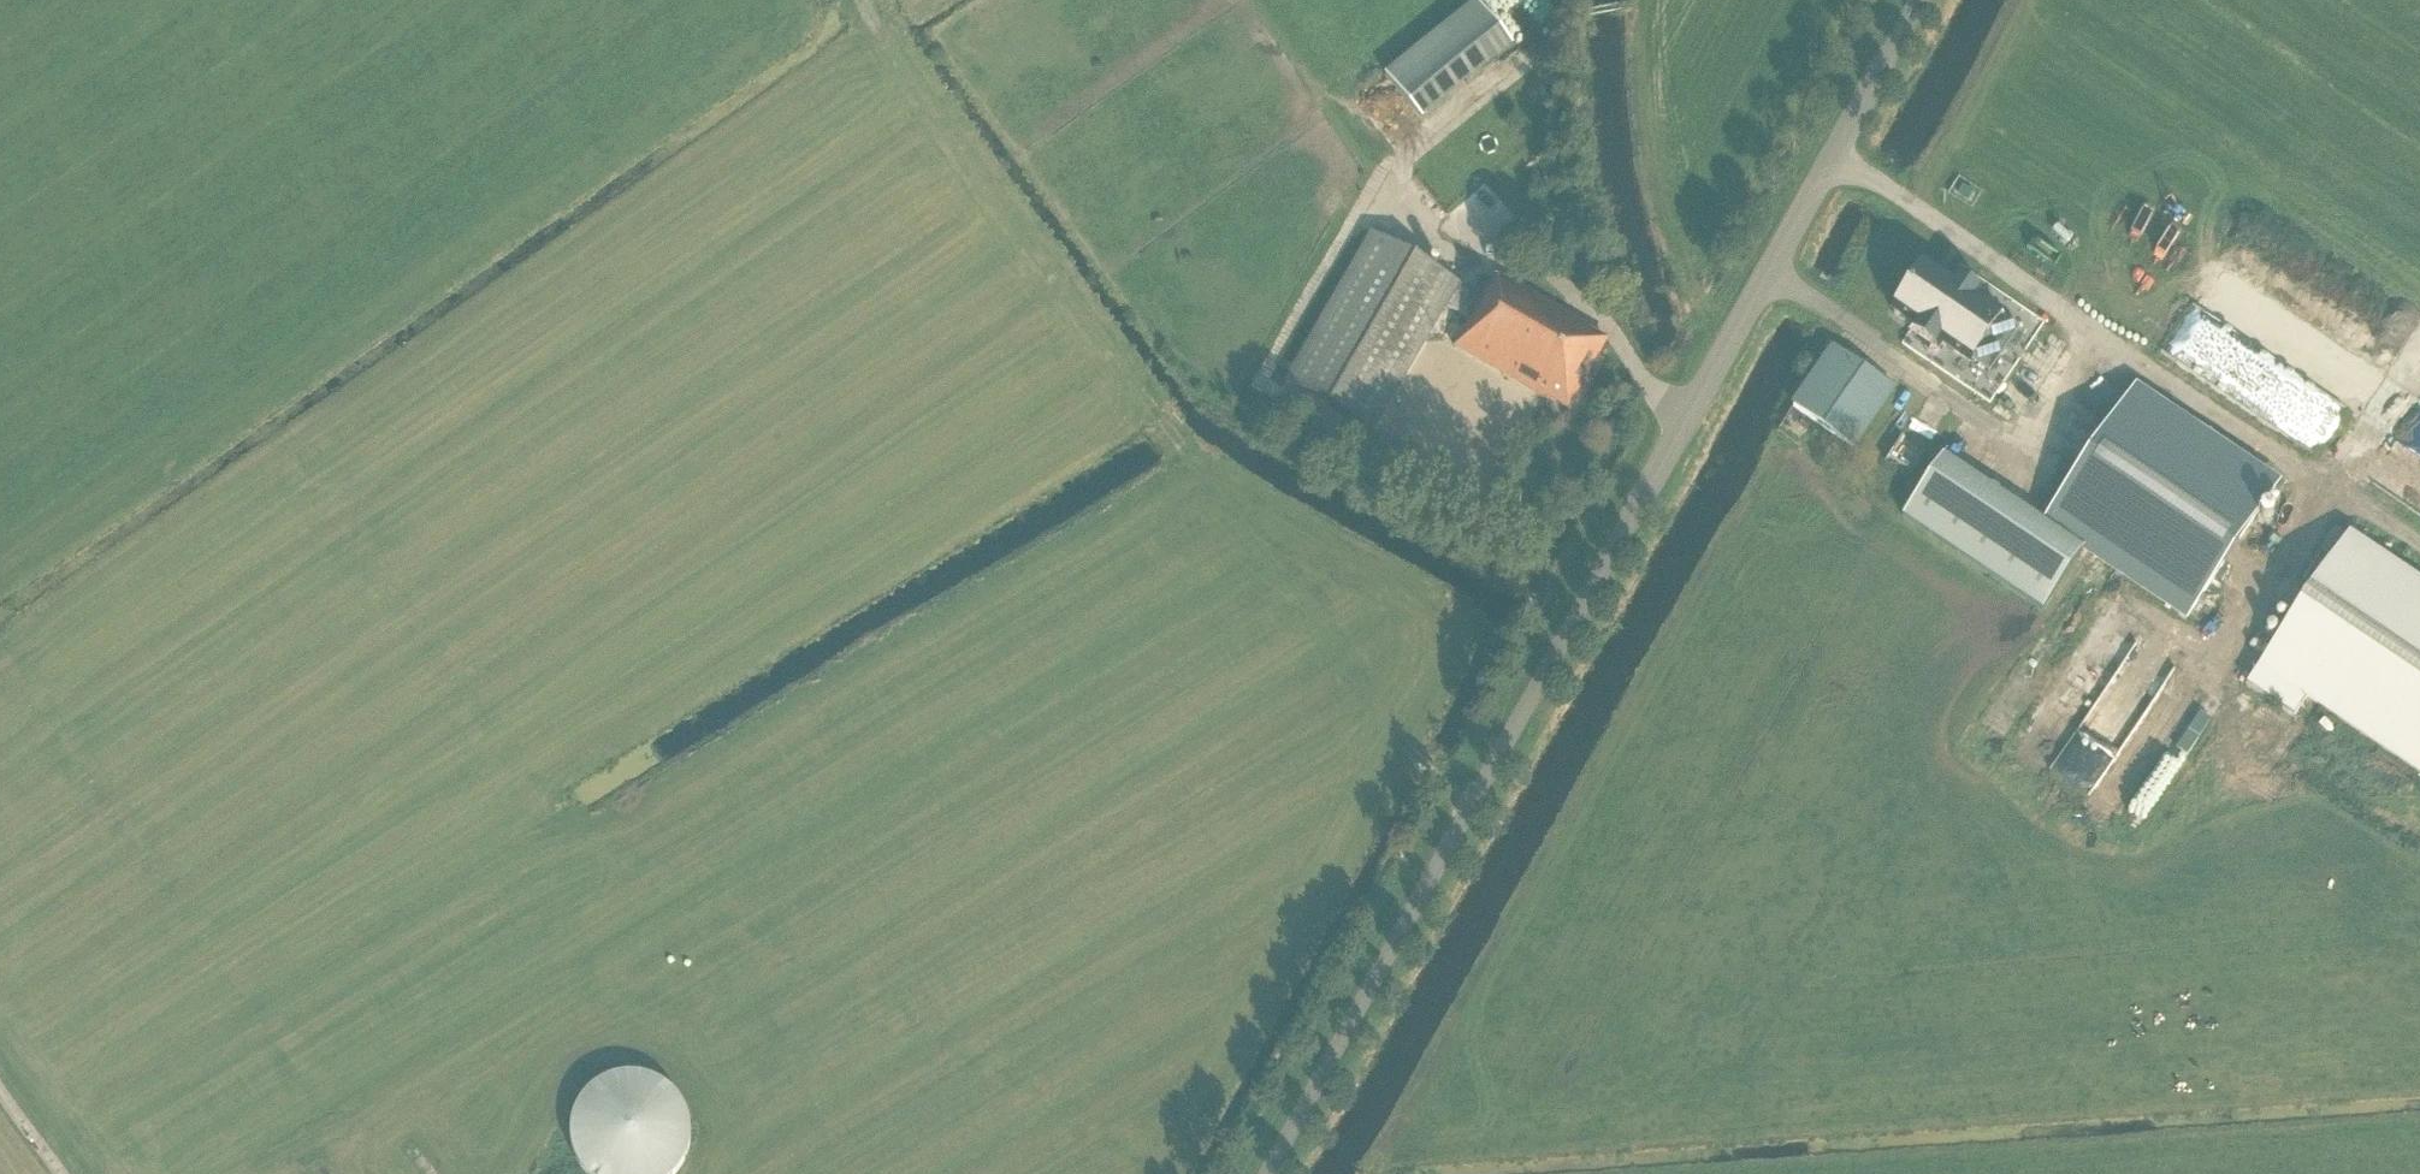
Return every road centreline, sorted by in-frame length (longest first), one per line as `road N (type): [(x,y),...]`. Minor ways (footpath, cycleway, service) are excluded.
road 1 (tertiary): [(1276,1173),(1929,0)]

